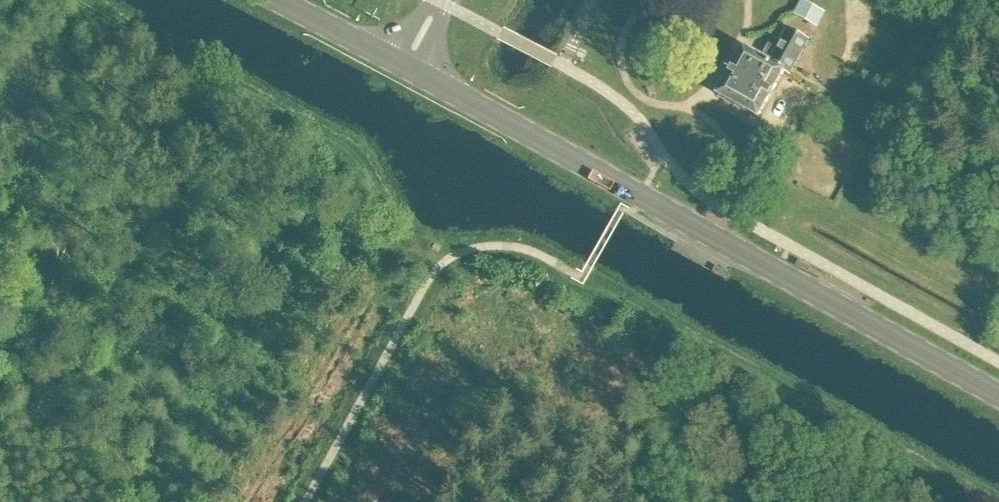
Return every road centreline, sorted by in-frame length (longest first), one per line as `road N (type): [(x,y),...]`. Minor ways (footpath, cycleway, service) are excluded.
road 1 (primary): [(998,395),(405,68)]
road 2 (track): [(433,272),(360,159),(73,0)]
road 3 (primary): [(405,68),(280,0)]

